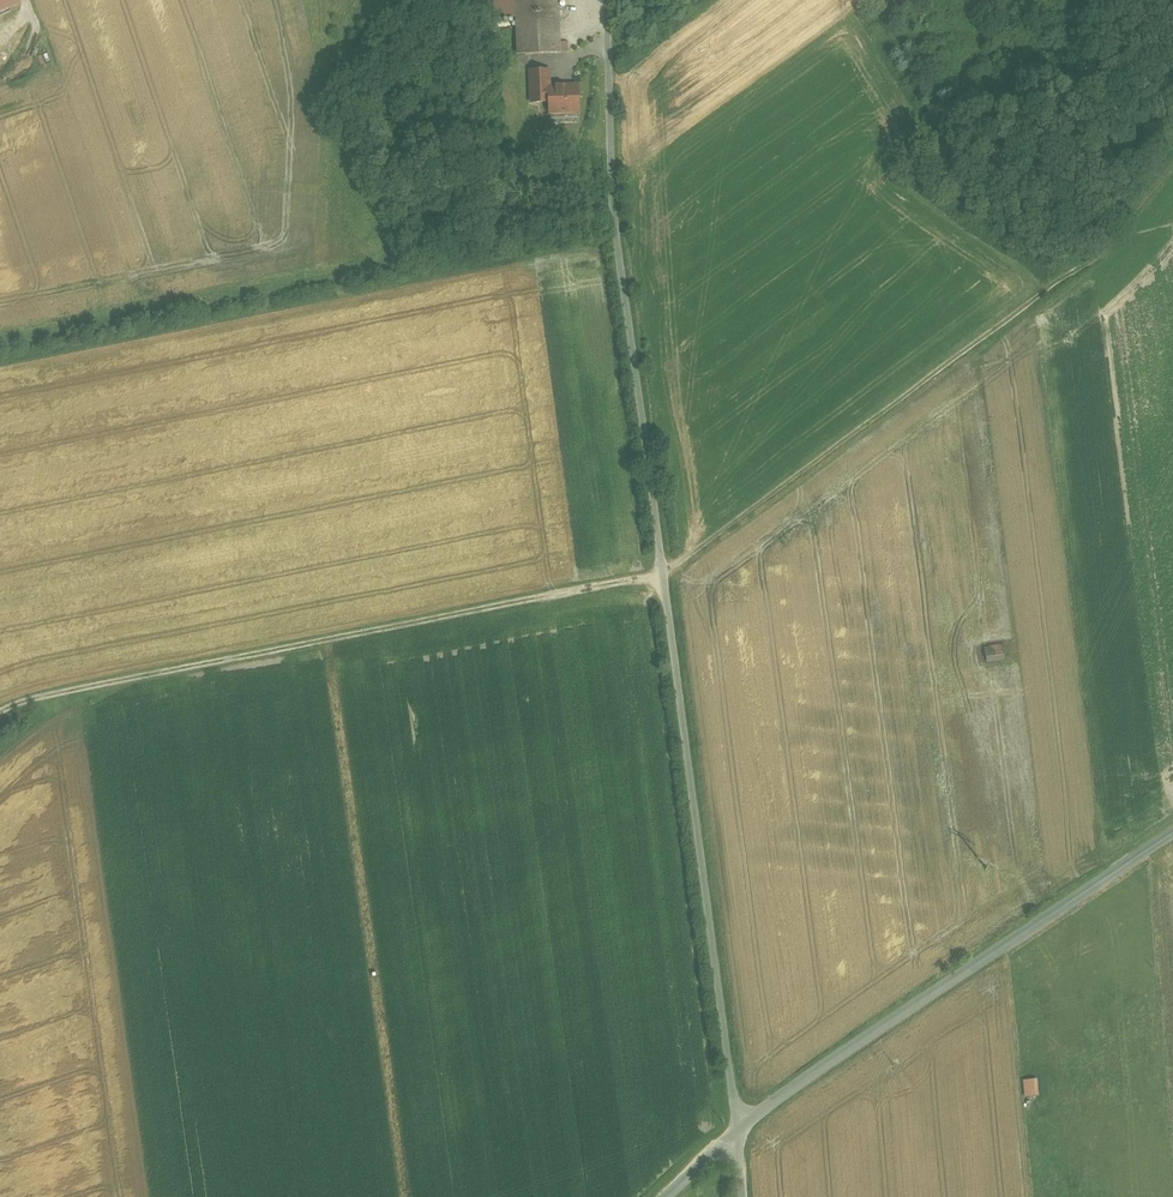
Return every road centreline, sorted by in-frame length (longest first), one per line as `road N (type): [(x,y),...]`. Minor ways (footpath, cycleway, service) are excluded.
road 1 (unclassified): [(739,1132),(616,170),(610,0)]
road 2 (track): [(0,727),(28,707),(665,577)]
road 3 (unclassified): [(739,1132),(1172,838)]

